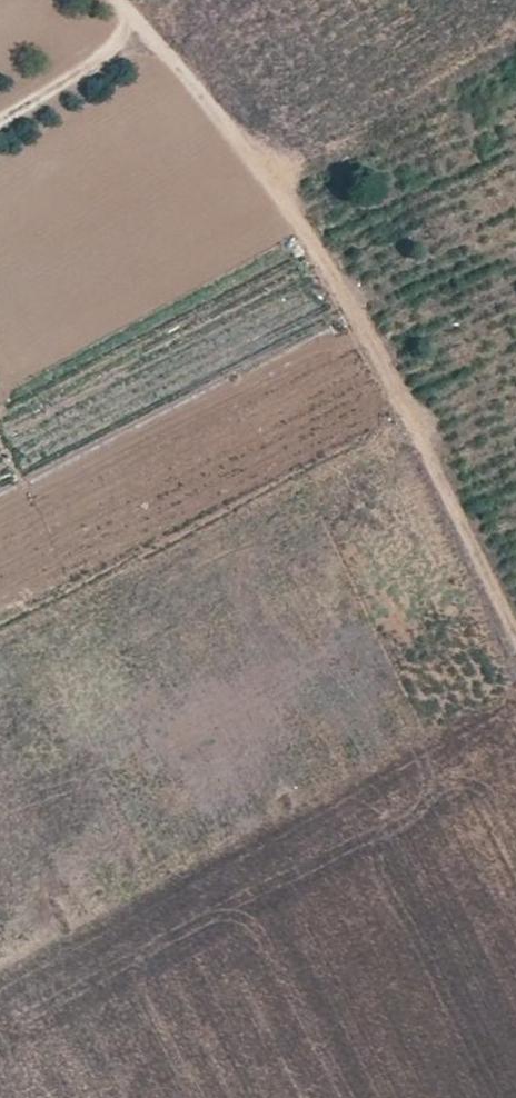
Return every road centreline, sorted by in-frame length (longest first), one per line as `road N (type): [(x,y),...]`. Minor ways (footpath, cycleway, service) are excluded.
road 1 (track): [(515,638),(380,353),(219,114),(118,0)]

